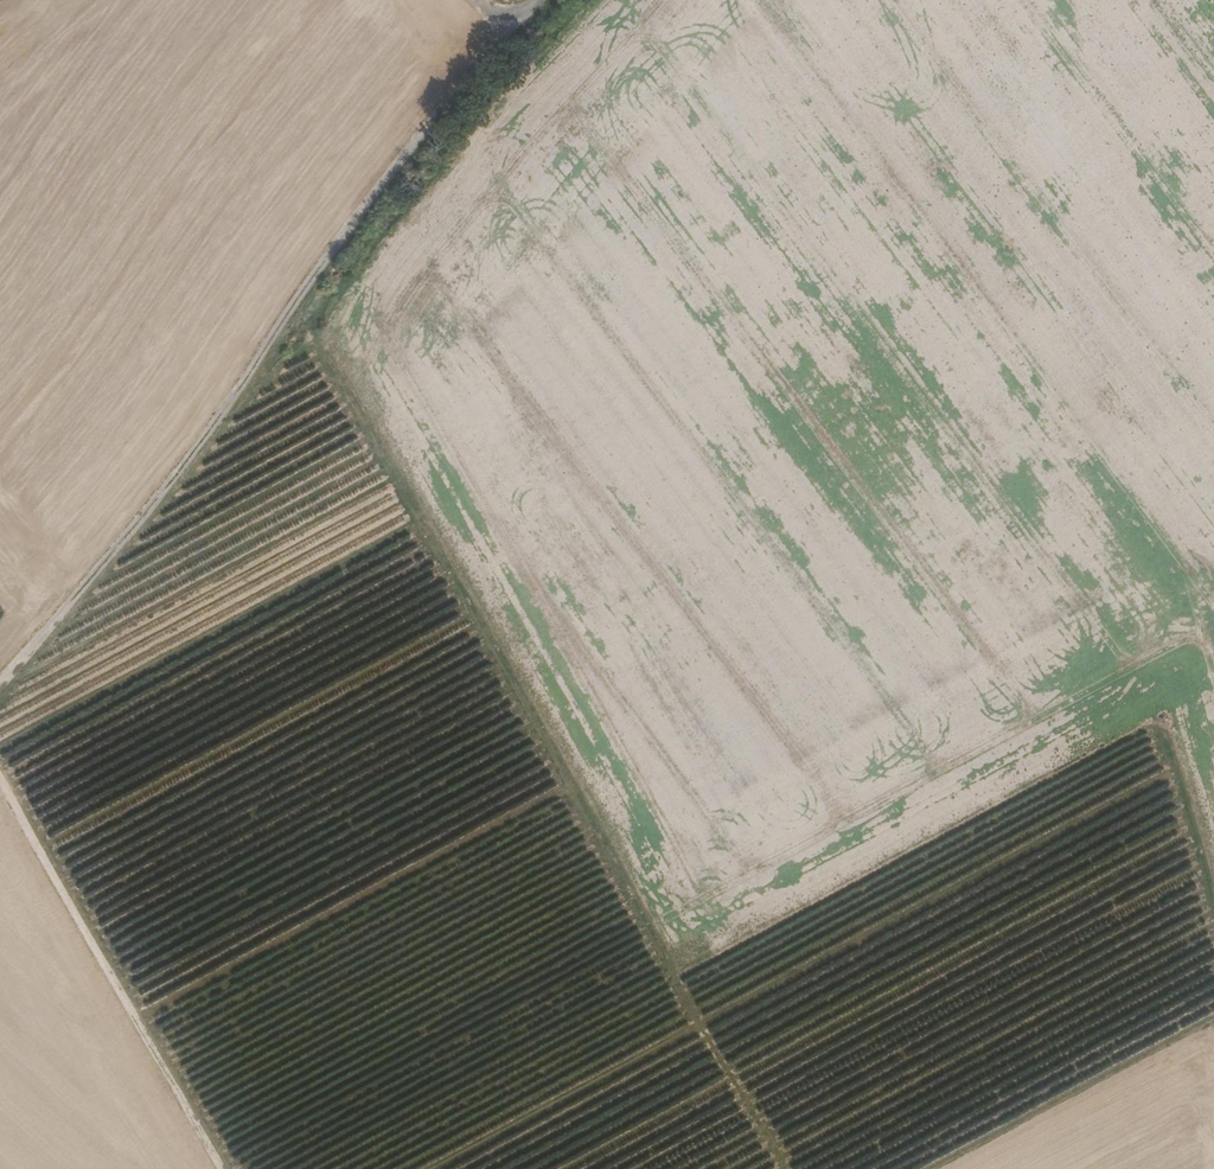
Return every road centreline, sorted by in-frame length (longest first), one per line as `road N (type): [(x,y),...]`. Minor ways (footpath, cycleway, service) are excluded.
road 1 (track): [(475,0),(512,46),(302,303),(237,404),(0,680)]
road 2 (track): [(0,787),(221,1168)]

